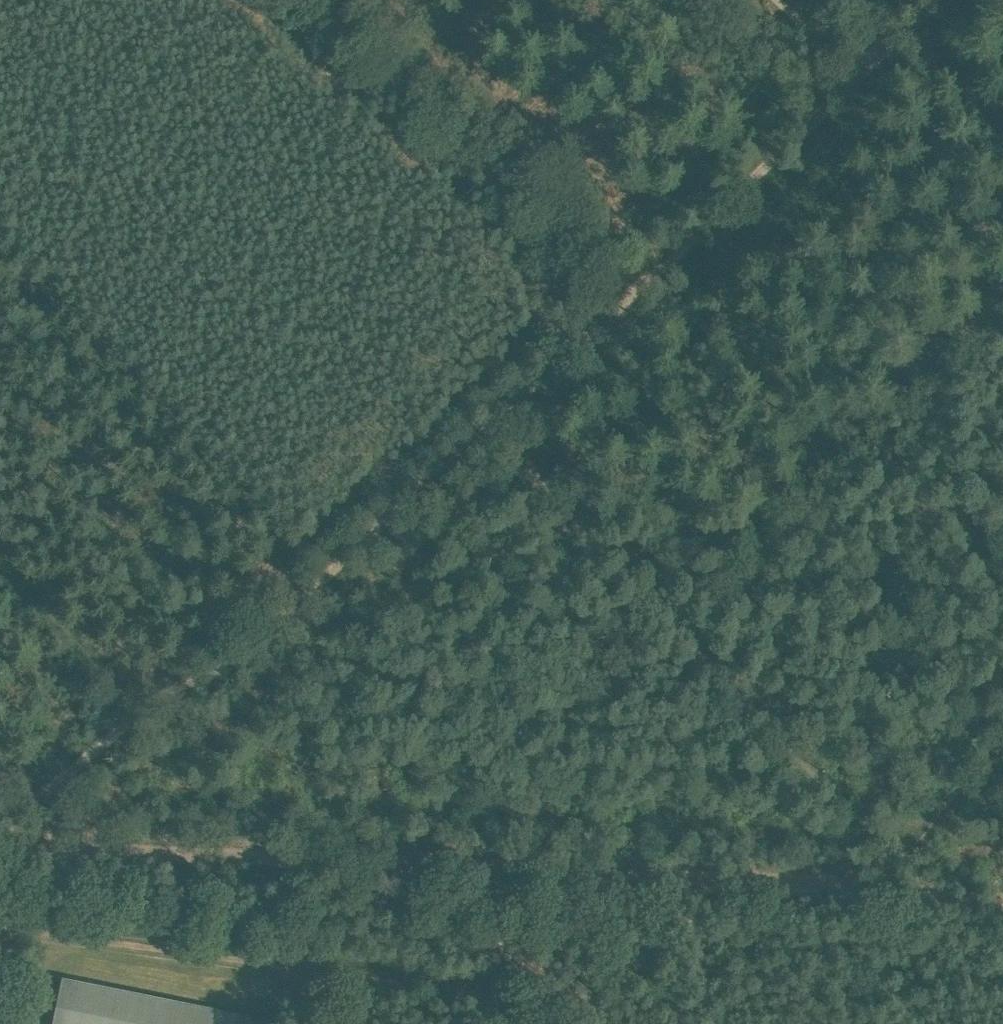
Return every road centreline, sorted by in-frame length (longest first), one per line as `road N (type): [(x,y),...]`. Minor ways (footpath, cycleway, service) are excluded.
road 1 (track): [(327,574),(865,66)]
road 2 (track): [(15,843),(676,875)]
road 3 (track): [(0,242),(327,574)]
road 4 (track): [(15,843),(27,818),(142,705),(220,672),(327,574)]
road 5 (track): [(676,875),(868,885)]
road 6 (track): [(868,885),(1002,752)]
road 7 (track): [(712,1023),(676,875)]
road 8 (track): [(868,885),(1002,907)]

